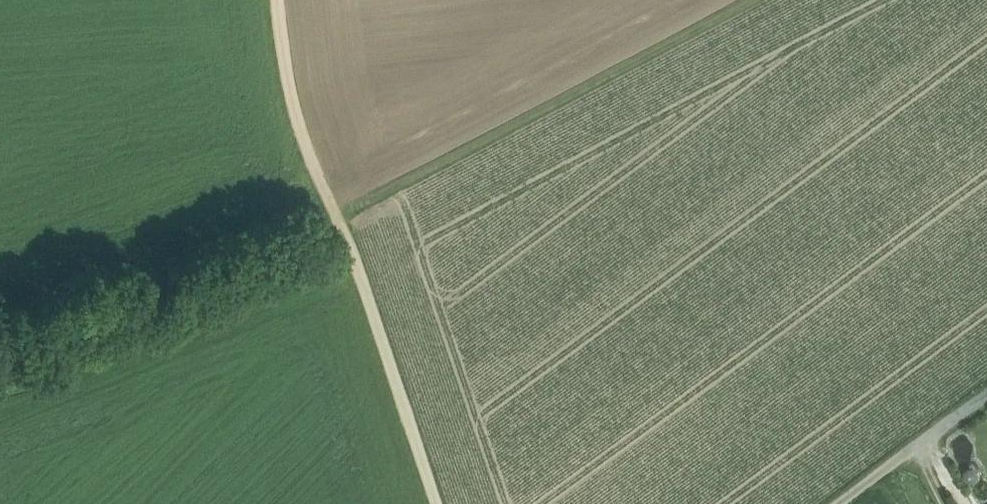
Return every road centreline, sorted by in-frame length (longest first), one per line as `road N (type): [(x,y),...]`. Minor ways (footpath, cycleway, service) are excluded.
road 1 (track): [(286,0),(299,118),(445,503)]
road 2 (residential): [(986,393),(888,465)]

